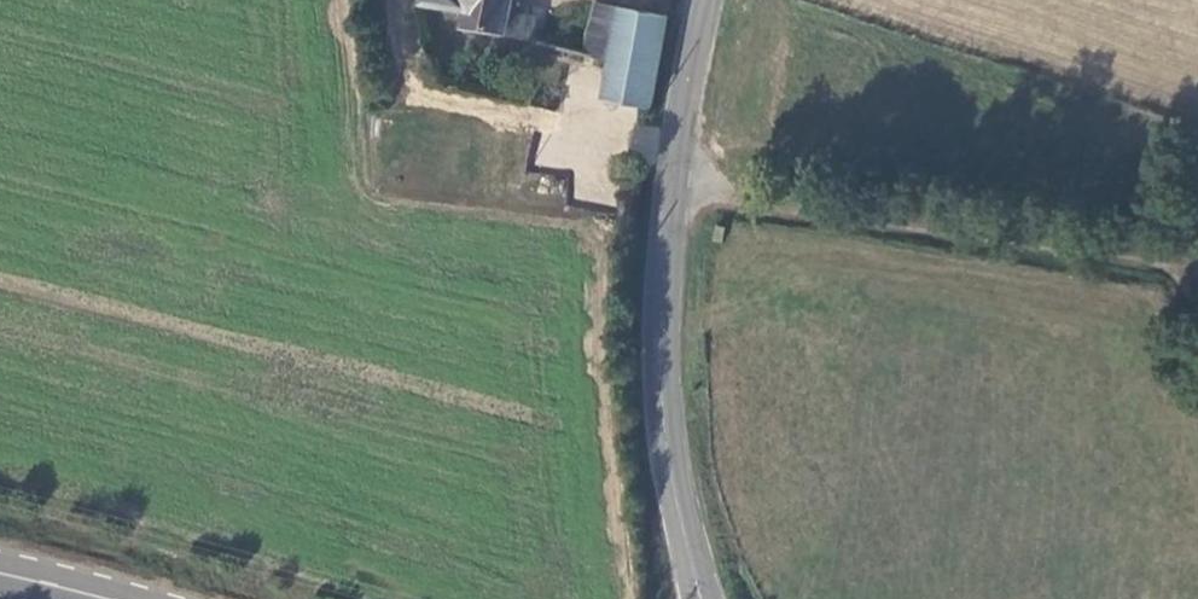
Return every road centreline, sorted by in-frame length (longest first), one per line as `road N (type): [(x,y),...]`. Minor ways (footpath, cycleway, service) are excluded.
road 1 (secondary): [(705,0),(672,122),(659,305),(669,473),(700,583)]
road 2 (track): [(1197,286),(1146,240),(667,184)]

